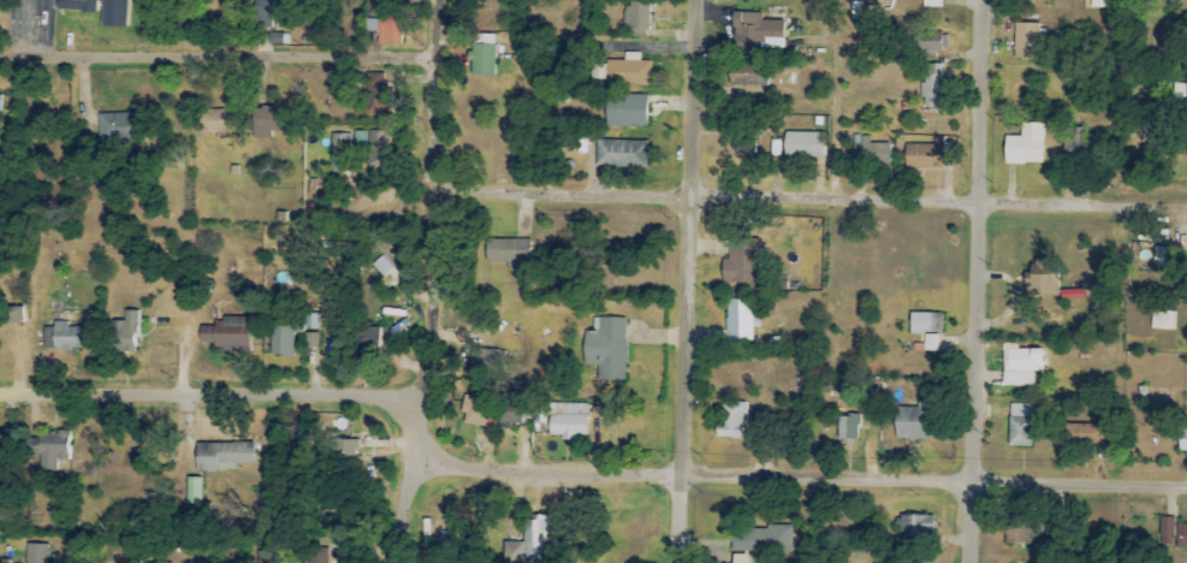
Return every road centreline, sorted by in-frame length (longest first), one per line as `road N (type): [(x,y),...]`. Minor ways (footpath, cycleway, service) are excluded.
road 1 (residential): [(1186,485),(411,461)]
road 2 (residential): [(1186,211),(428,195)]
road 3 (residential): [(394,562),(417,397),(434,0)]
road 4 (residential): [(966,562),(981,0)]
road 5 (residential): [(690,562),(698,0)]
road 6 (residential): [(431,59),(0,59)]
road 7 (residential): [(417,397),(0,388)]

